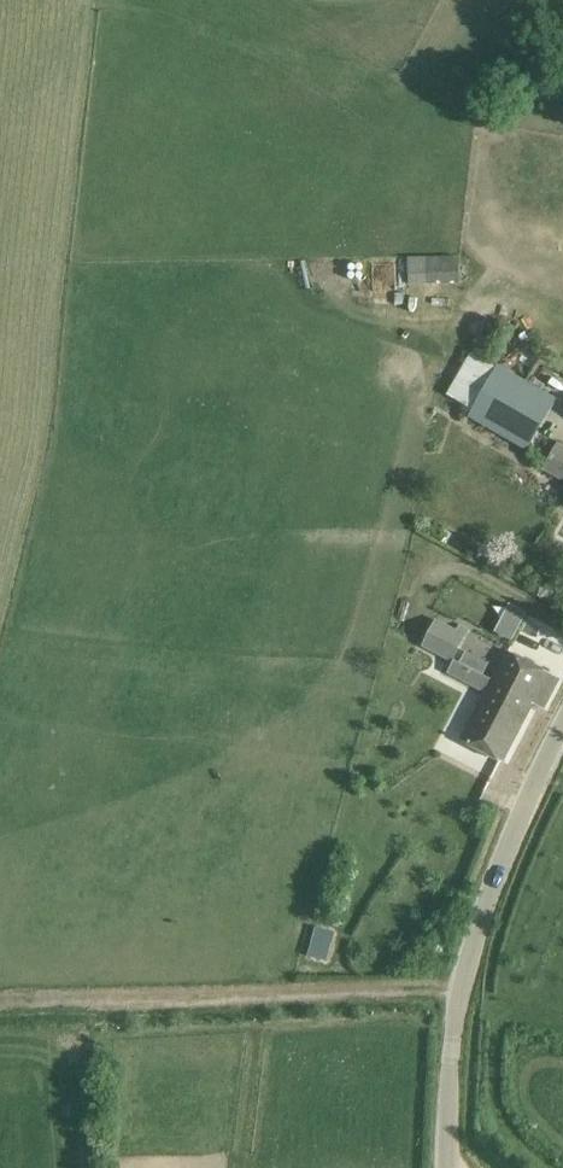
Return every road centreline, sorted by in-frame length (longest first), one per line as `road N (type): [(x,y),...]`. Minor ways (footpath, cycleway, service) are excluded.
road 1 (unclassified): [(450,1167),(464,989),(562,739)]

